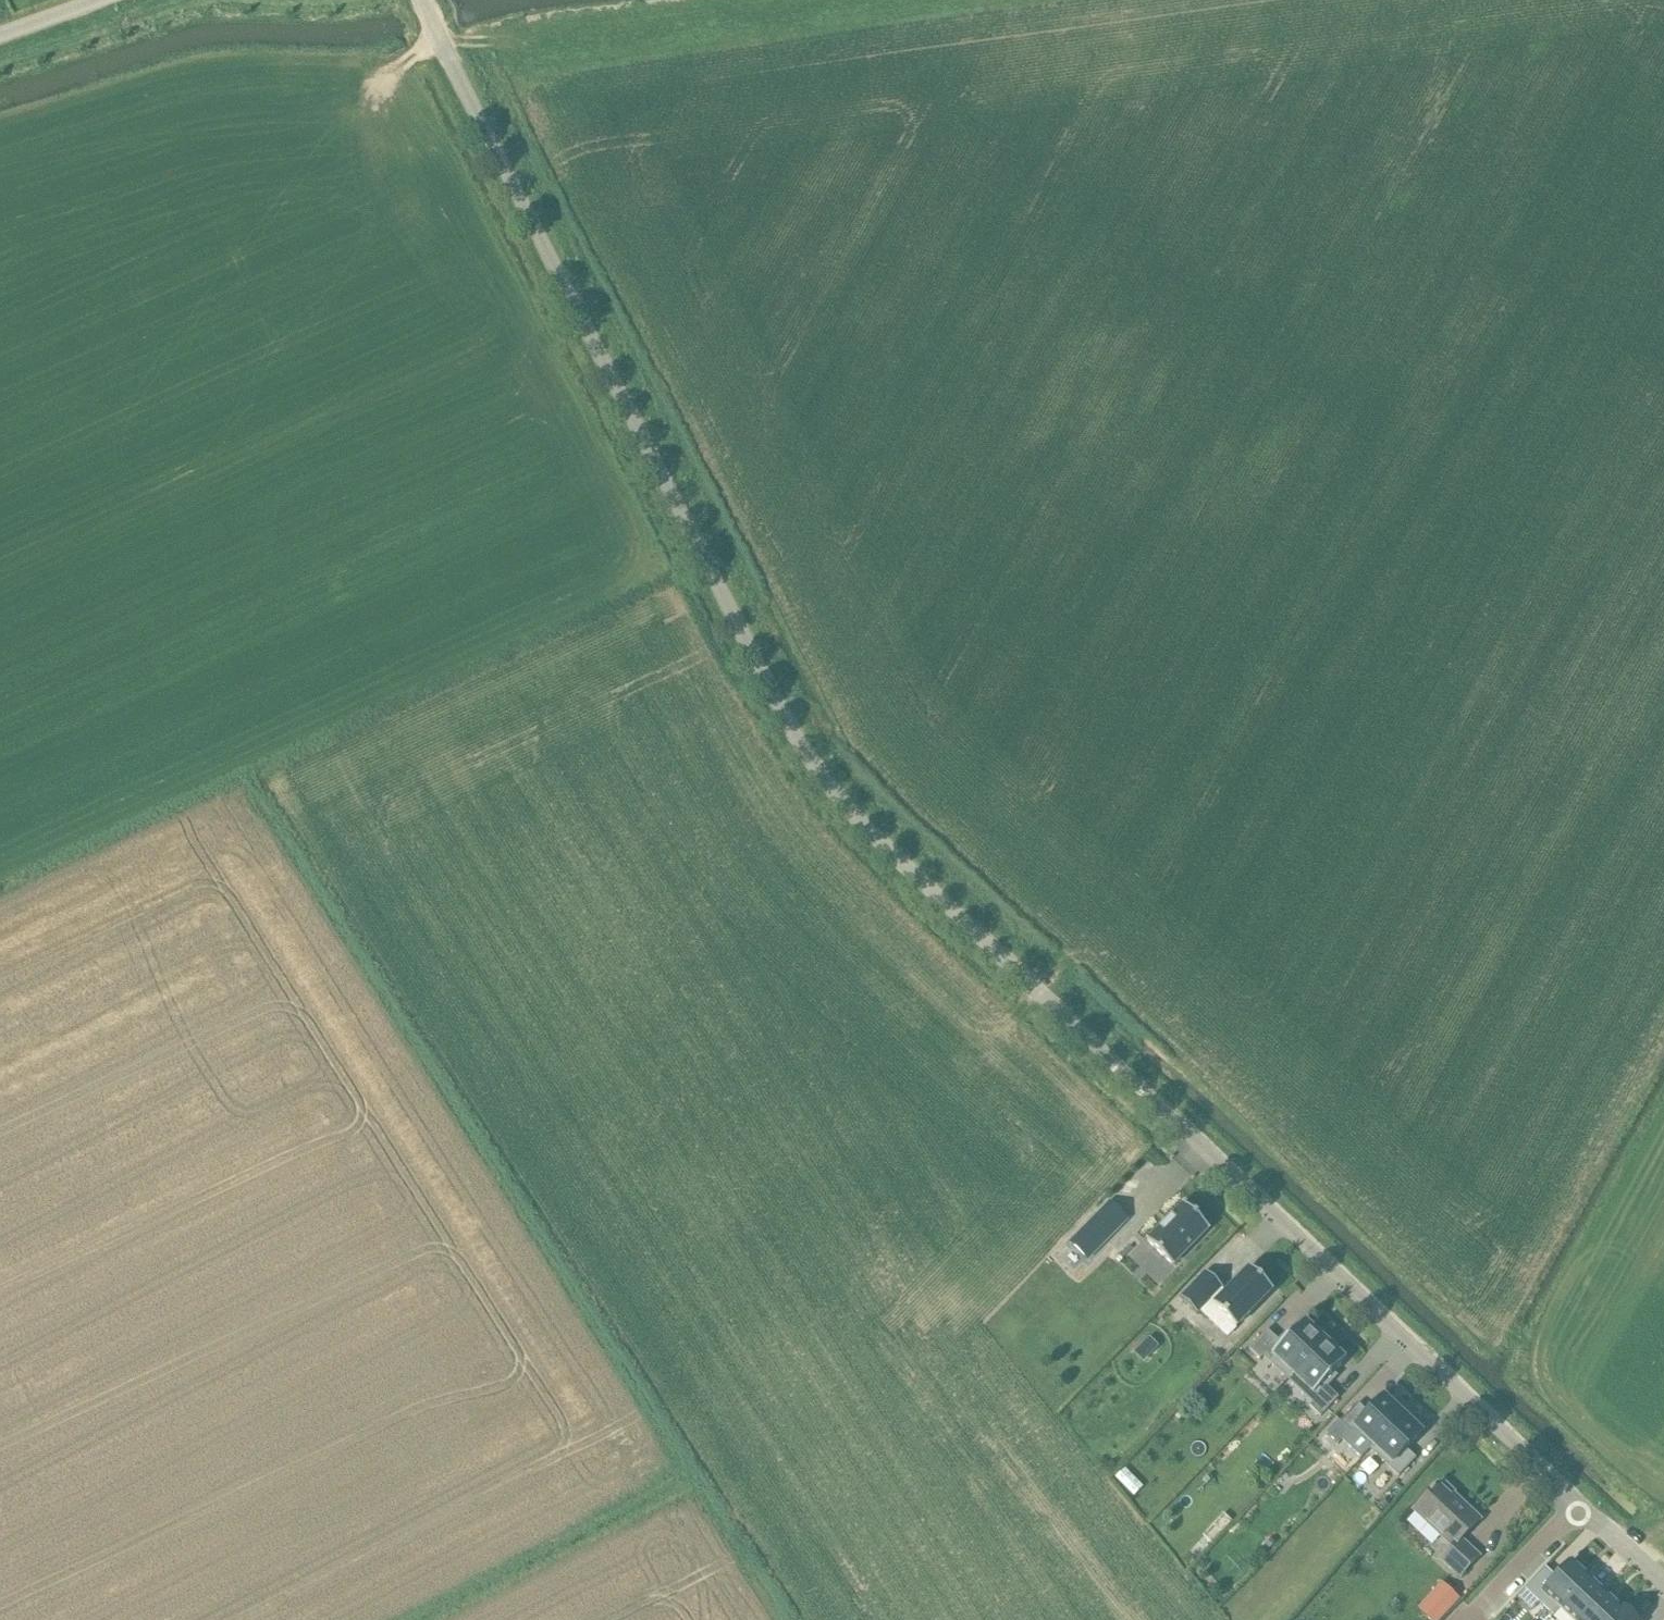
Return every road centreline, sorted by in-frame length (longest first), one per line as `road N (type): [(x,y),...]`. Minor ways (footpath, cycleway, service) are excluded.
road 1 (unclassified): [(1581,1504),(821,780),(418,0)]
road 2 (residential): [(1467,1619),(1581,1504)]
road 3 (unclassified): [(0,40),(118,0)]

